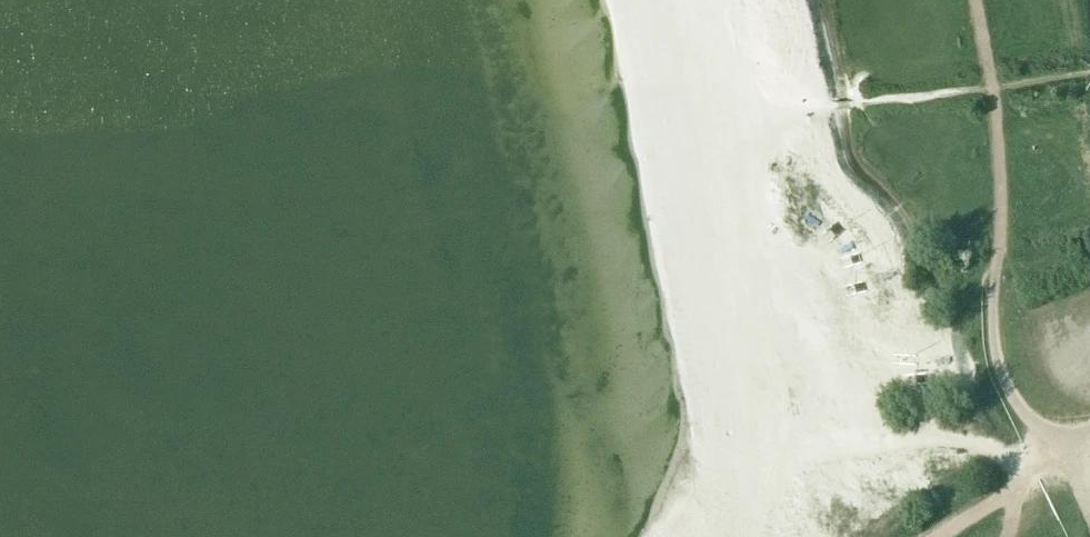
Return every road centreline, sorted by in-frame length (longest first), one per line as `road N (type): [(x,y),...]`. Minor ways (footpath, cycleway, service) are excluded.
road 1 (track): [(925,536),(1062,445)]

